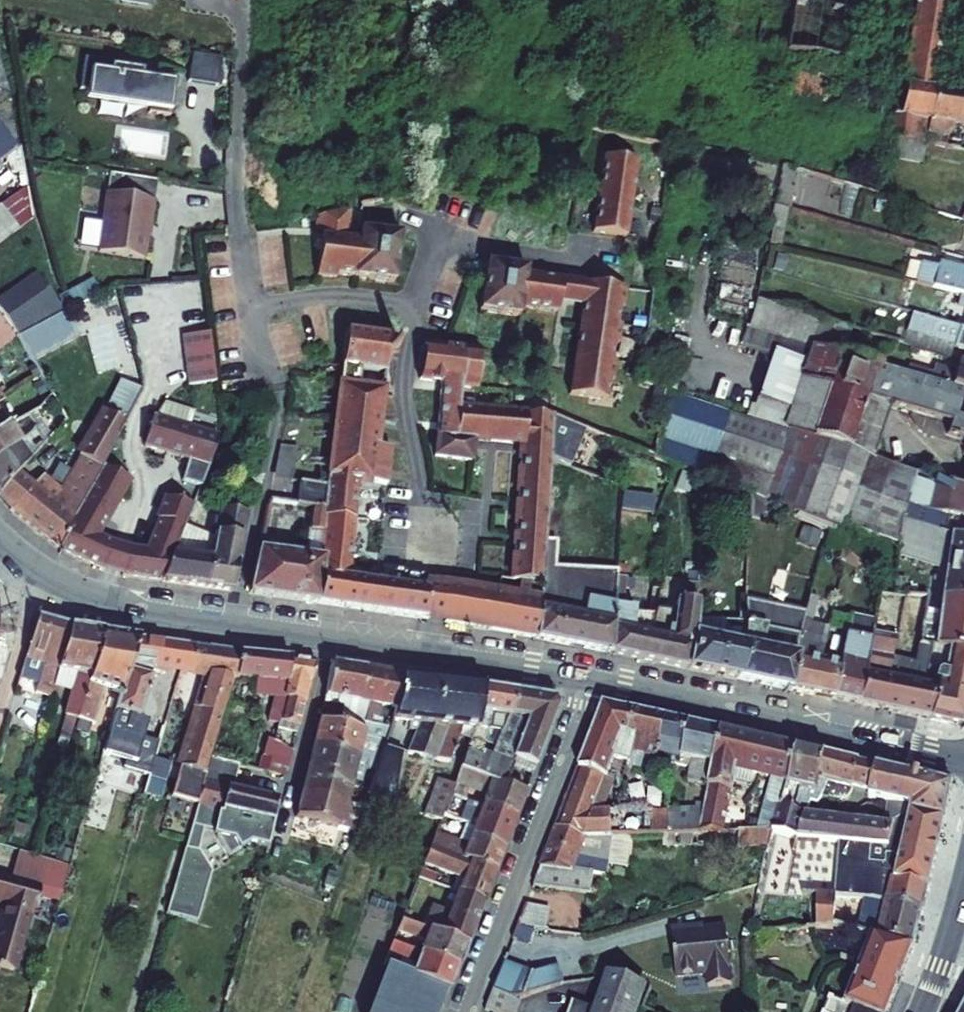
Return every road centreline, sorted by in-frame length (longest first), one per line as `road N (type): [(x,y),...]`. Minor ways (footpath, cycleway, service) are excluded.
road 1 (secondary): [(593,678),(963,762)]
road 2 (residential): [(465,1011),(593,678)]
road 3 (secondary): [(0,541),(39,573),(96,598),(330,638)]
road 4 (secondary): [(330,638),(593,678)]
road 5 (residential): [(417,309),(443,232),(500,250),(591,262)]
road 6 (residential): [(280,834),(330,638)]
road 7 (residential): [(419,488),(402,390),(417,309)]
road 8 (residential): [(252,308),(334,296),(417,309)]
road 9 (residential): [(252,308),(235,152)]

